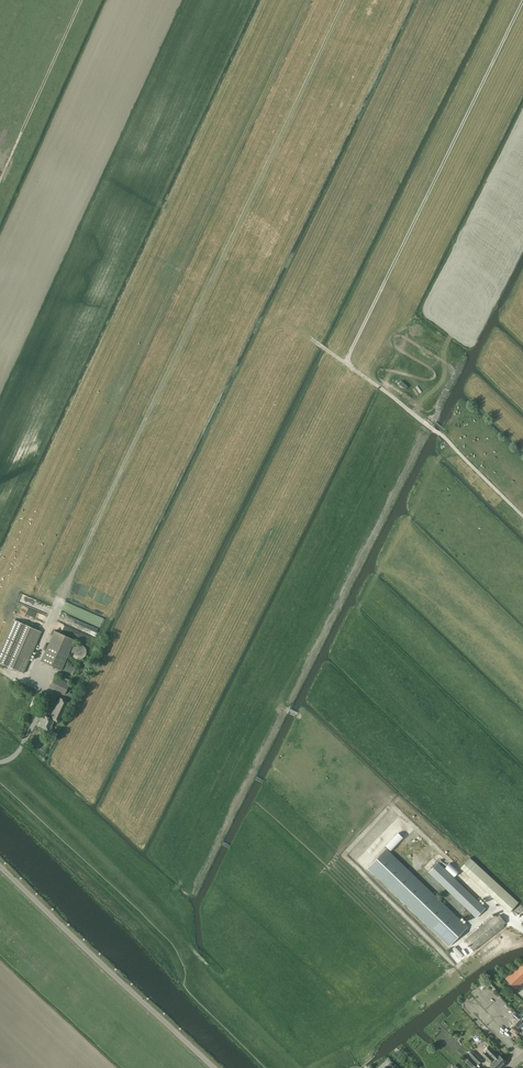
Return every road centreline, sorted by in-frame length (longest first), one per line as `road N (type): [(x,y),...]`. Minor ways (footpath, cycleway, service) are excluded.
road 1 (tertiary): [(0,867),(215,1067)]
road 2 (track): [(0,180),(81,0)]

